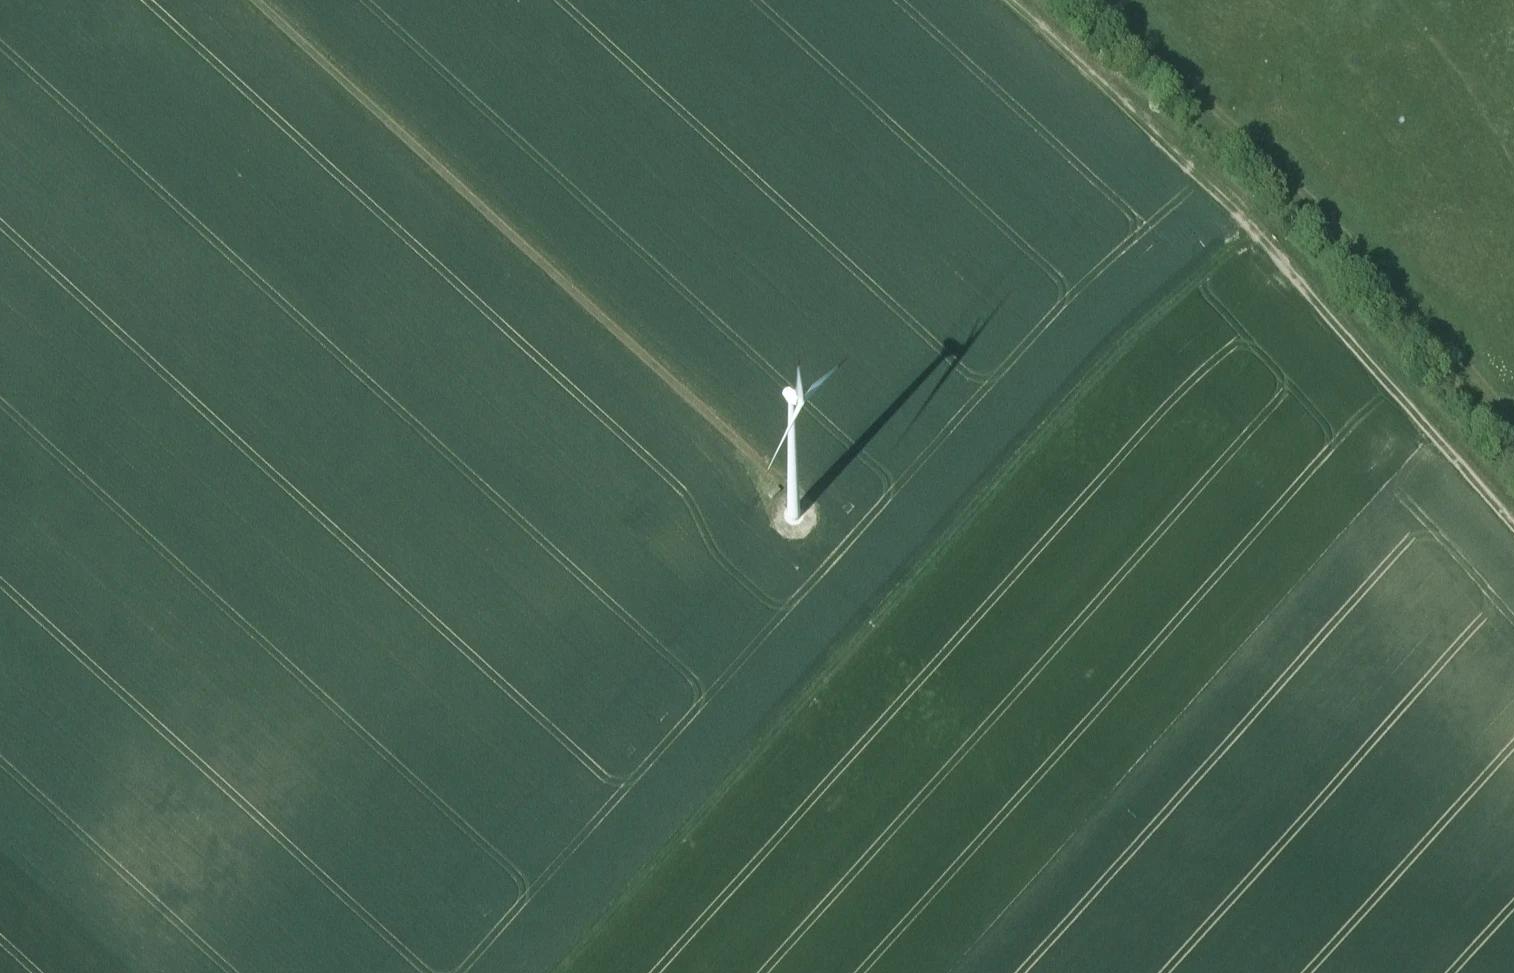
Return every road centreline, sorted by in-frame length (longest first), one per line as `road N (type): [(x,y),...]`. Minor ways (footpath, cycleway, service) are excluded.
road 1 (track): [(562,972),(1120,349),(1257,230)]
road 2 (track): [(798,499),(256,0)]
road 3 (track): [(1513,528),(1228,198),(1013,0)]
road 4 (track): [(1084,0),(1327,221),(1513,426)]

